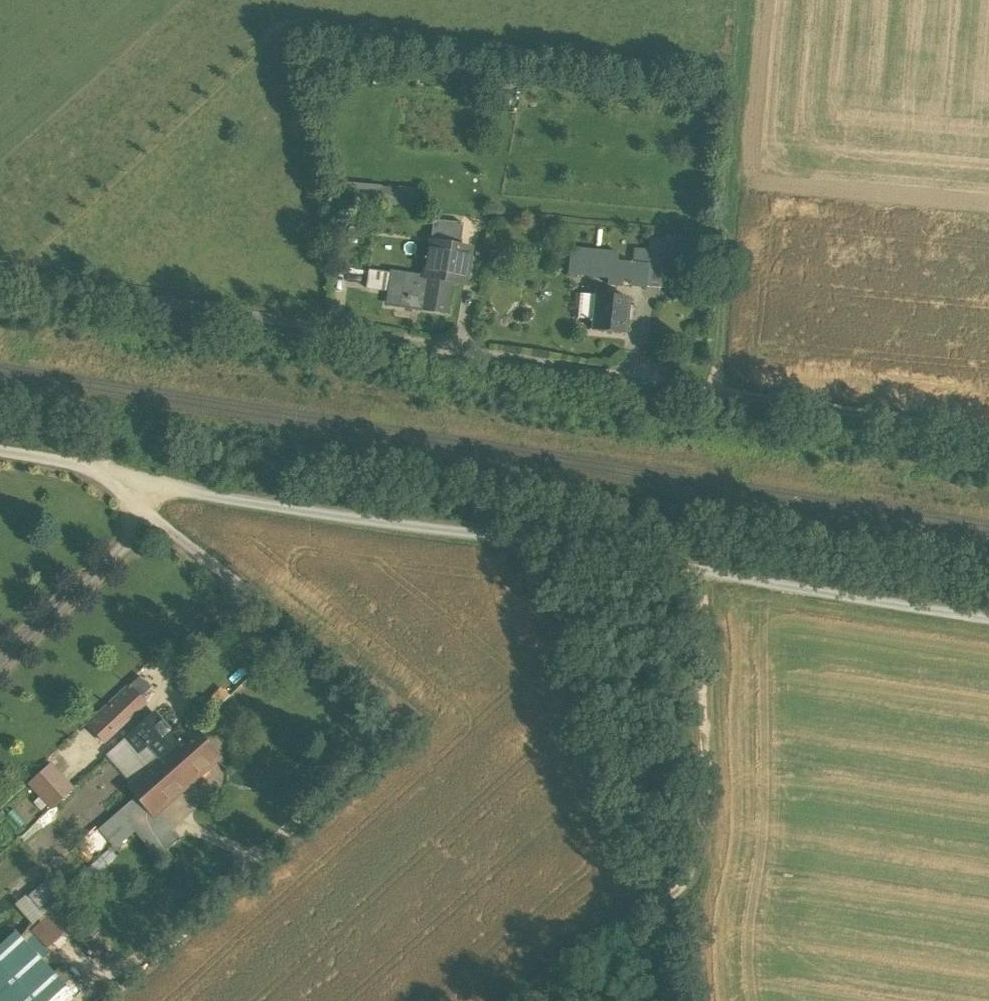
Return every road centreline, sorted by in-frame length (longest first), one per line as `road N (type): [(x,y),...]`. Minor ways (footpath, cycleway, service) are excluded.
road 1 (track): [(189,491),(698,569)]
road 2 (track): [(528,1000),(684,879),(700,842),(698,569)]
road 3 (track): [(726,393),(746,234),(503,211)]
road 4 (track): [(698,569),(988,615)]

